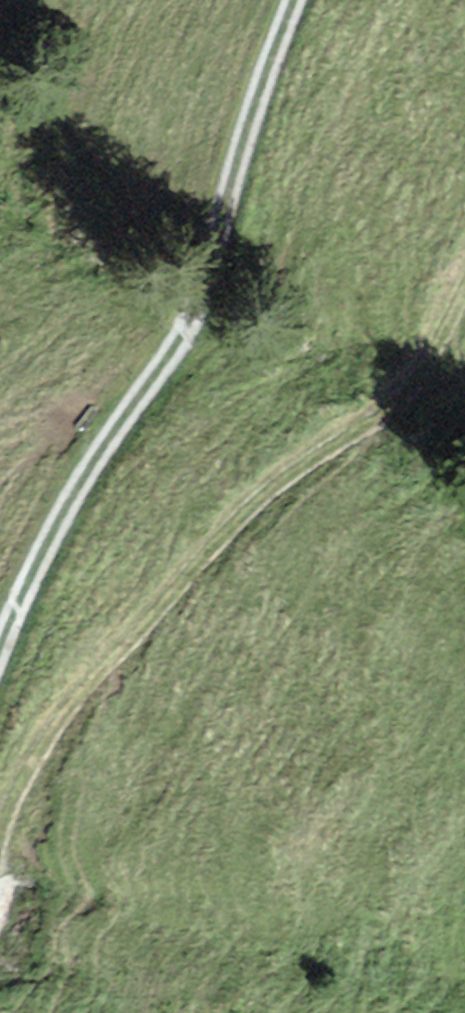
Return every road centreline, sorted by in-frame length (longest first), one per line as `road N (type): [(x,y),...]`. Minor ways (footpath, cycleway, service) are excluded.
road 1 (track): [(0,860),(9,819),(85,697),(231,525),(322,452),(421,392),(464,309)]
road 2 (track): [(293,0),(195,309),(89,467),(0,642)]

